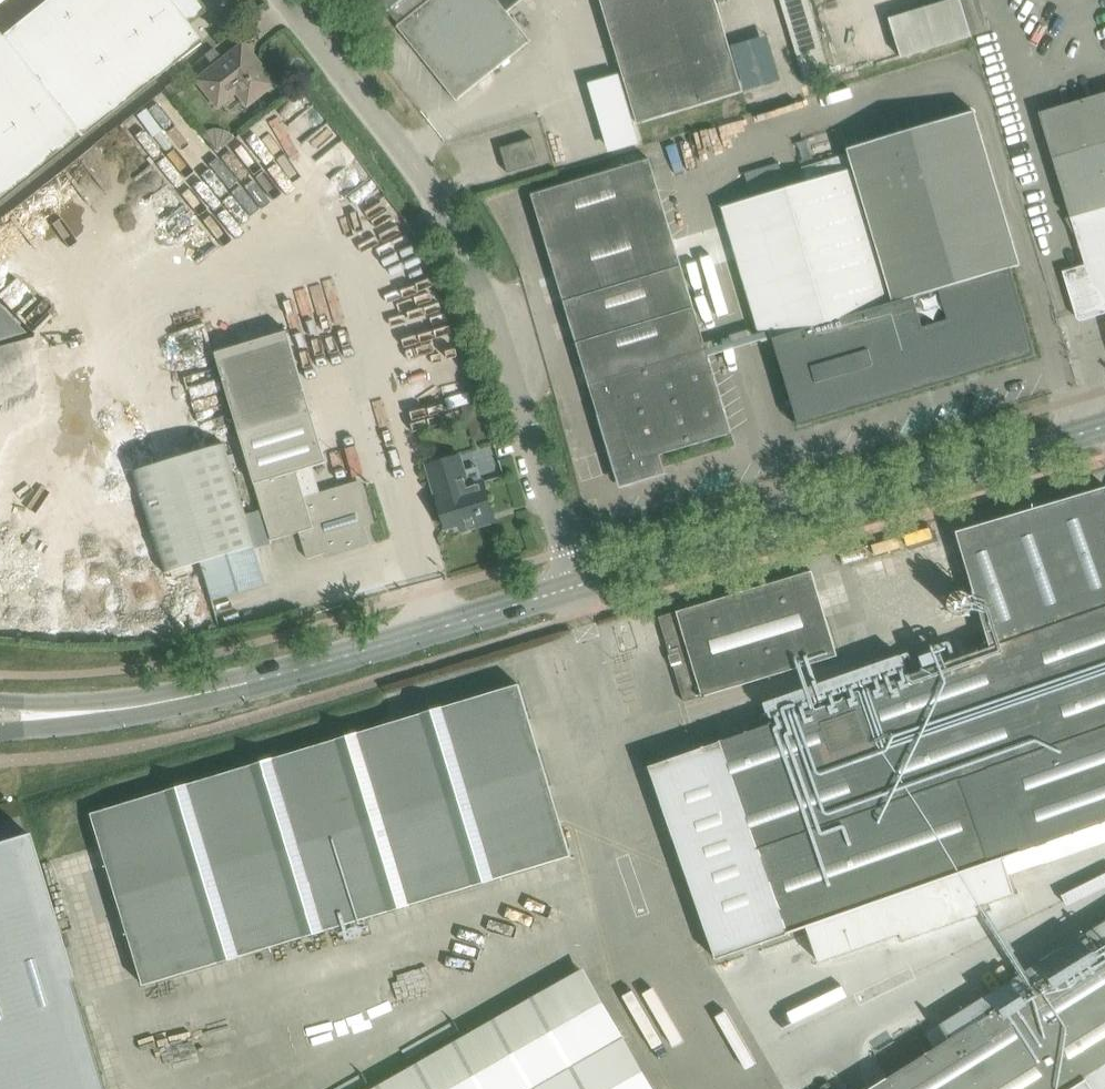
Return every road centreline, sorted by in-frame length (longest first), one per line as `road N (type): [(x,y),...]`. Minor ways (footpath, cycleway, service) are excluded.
road 1 (unclassified): [(579,589),(474,266),(440,204),(282,0)]
road 2 (secondary): [(1104,426),(579,589)]
road 3 (secondary): [(579,589),(318,666),(140,705)]
road 4 (secondary): [(0,735),(97,722),(140,705)]
road 5 (secondary): [(140,705),(0,701)]

